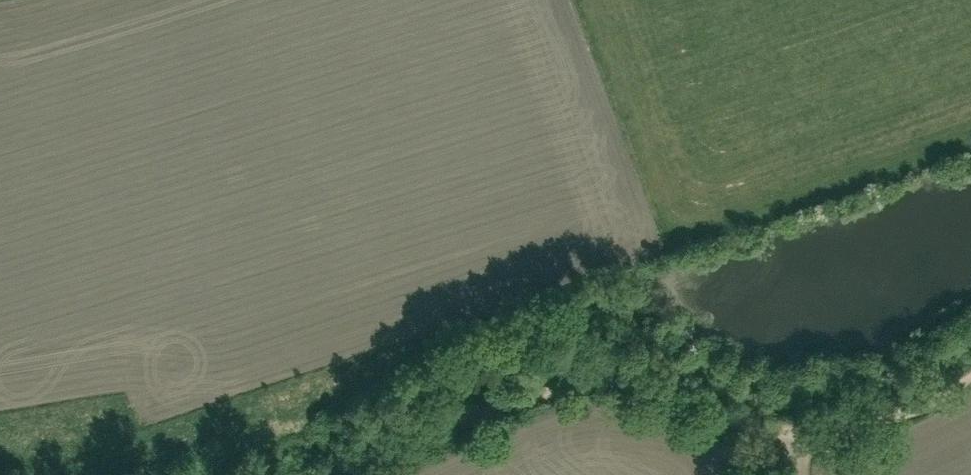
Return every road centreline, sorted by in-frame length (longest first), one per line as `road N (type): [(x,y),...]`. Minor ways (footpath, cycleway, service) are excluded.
road 1 (track): [(801,432),(738,423),(621,380),(580,381),(335,474)]
road 2 (track): [(970,382),(872,422),(801,432)]

